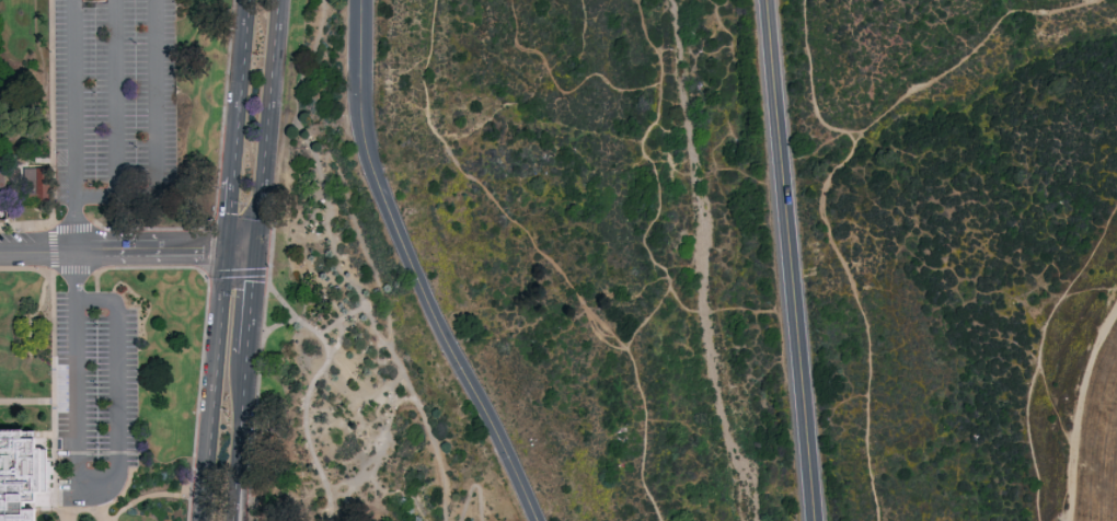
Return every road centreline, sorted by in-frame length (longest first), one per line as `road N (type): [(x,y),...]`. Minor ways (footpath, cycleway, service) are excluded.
road 1 (residential): [(358,0),(355,94),(378,192),(424,306),(530,520)]
road 2 (secondary): [(807,520),(764,0)]
road 3 (secondary): [(228,248),(203,520)]
road 4 (secondary): [(260,207),(277,0)]
road 5 (secondary): [(248,0),(233,178)]
road 6 (residential): [(74,251),(228,248)]
road 7 (secondary): [(237,475),(247,355)]

